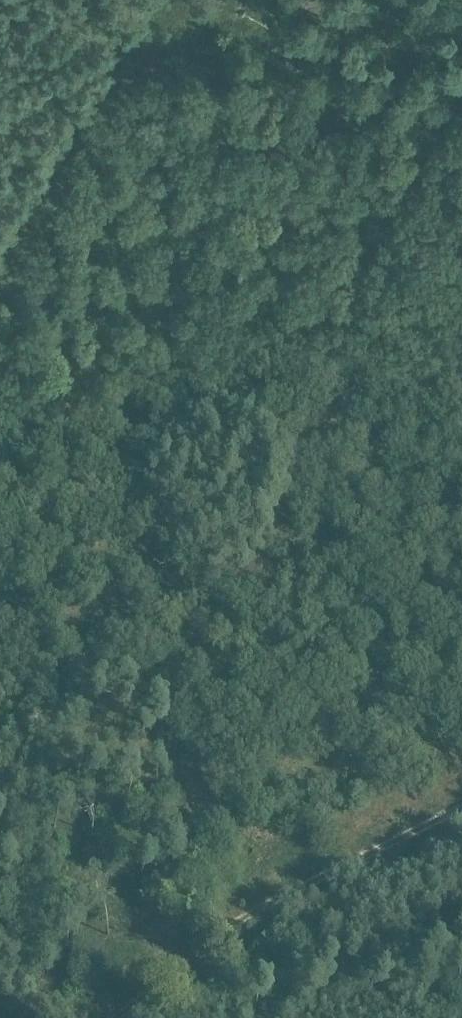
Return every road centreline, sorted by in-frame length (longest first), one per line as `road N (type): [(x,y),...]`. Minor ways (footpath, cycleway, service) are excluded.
road 1 (track): [(122,1017),(301,879),(461,794)]

